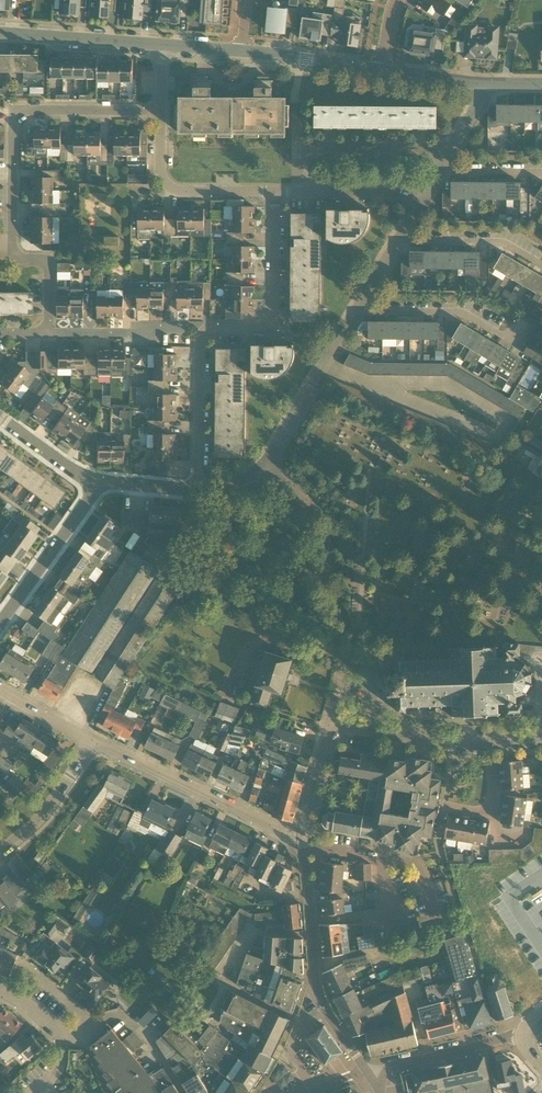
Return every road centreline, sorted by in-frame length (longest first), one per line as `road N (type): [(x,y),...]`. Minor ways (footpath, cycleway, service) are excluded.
road 1 (residential): [(49,333),(49,259),(13,259),(13,110),(161,110)]
road 2 (unclassified): [(328,724),(340,654),(316,522),(263,467)]
road 3 (residential): [(303,853),(319,994),(379,1090)]
road 4 (residential): [(298,836),(90,740)]
road 5 (residential): [(201,327),(274,328),(274,191)]
road 6 (residential): [(274,191),(174,190),(160,172),(161,110)]
road 7 (residential): [(439,931),(422,869),(303,853)]
road 8 (residential): [(453,149),(314,148),(313,192)]
road 9 (residential): [(263,467),(355,312)]
road 10 (residential): [(525,334),(498,333),(456,312),(355,312)]
road 11 (residential): [(0,623),(101,481)]
road 12 (residential): [(328,724),(491,744)]
road 13 (residential): [(526,1035),(393,1067),(379,1090)]
road 14 (residential): [(198,490),(201,327)]
road 15 (tertiary): [(0,33),(161,45)]
road 16 (residential): [(49,333),(201,327)]
road 17 (residential): [(0,856),(47,815),(90,740)]
road 18 (residential): [(541,263),(504,243),(399,240)]
road 19 (residential): [(65,1037),(83,1037),(88,1026),(52,989),(22,968),(8,993)]
road 20 (tertiary): [(243,51),(380,70)]

